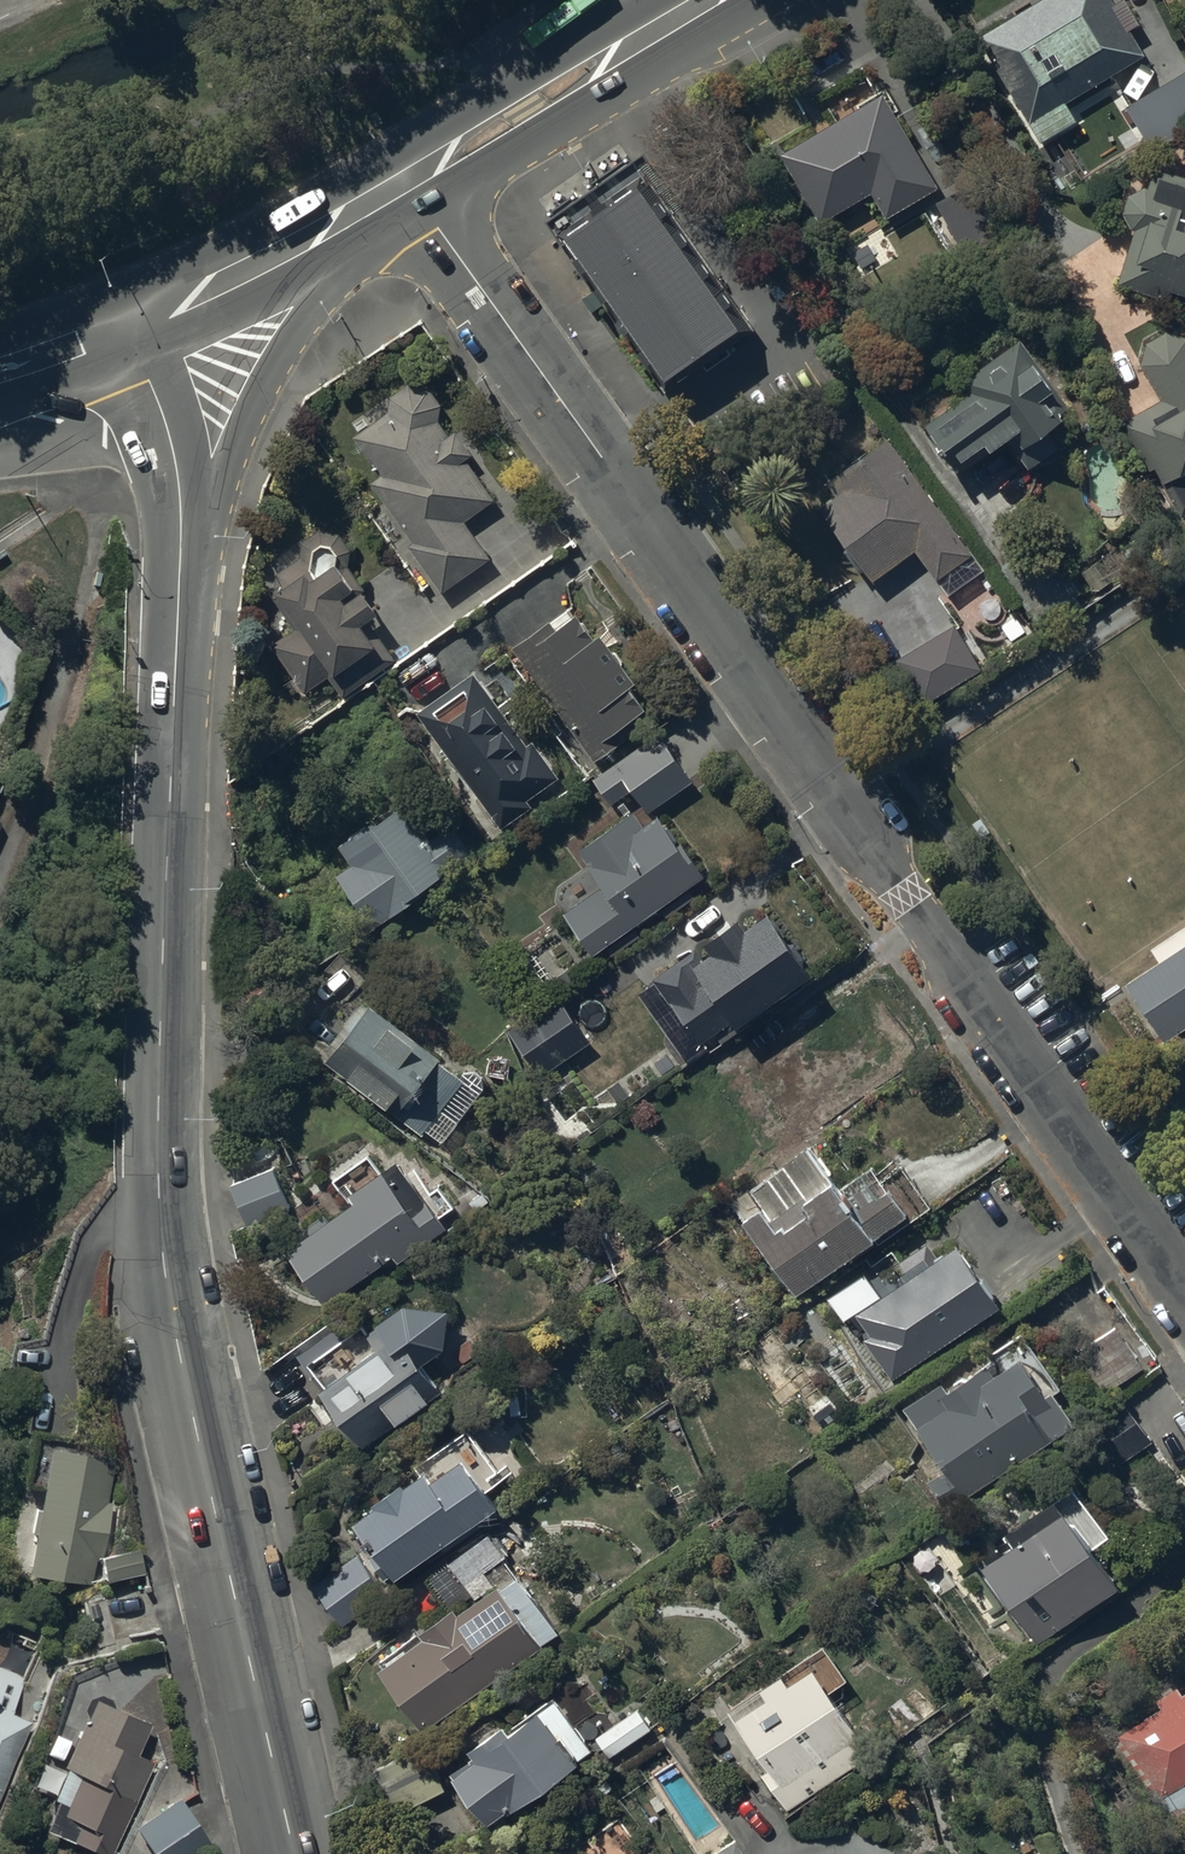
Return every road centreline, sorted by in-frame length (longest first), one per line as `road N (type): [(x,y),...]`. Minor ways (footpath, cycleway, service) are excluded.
road 1 (residential): [(1184,1287),(410,183)]
road 2 (tertiary): [(182,562),(161,1034),(162,1290),(289,1853)]
road 3 (secondary): [(335,227),(182,562)]
road 4 (secondary): [(709,0),(410,183)]
road 5 (tertiary): [(130,328),(174,461),(182,562)]
road 6 (secondary): [(335,227),(130,328)]
road 7 (secondary): [(130,328),(0,374)]

